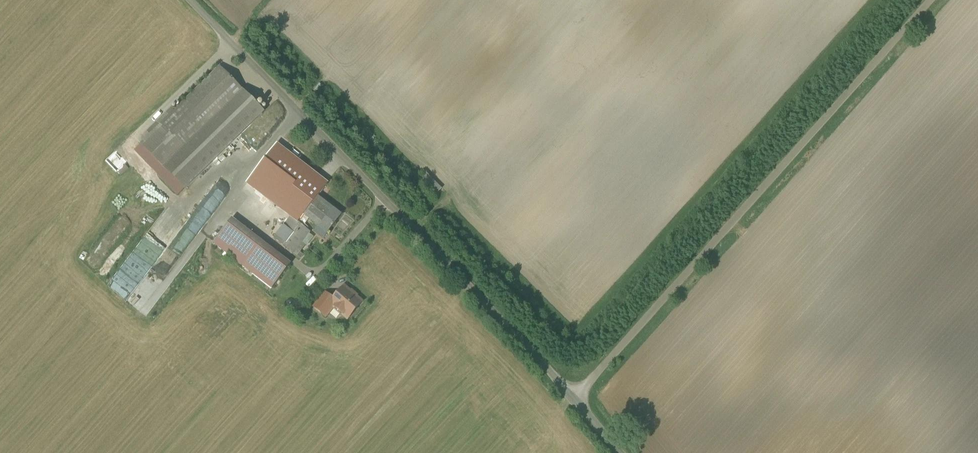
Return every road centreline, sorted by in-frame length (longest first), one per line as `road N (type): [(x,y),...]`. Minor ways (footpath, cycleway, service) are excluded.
road 1 (unclassified): [(196,0),(572,396)]
road 2 (unclassified): [(572,396),(923,0)]

